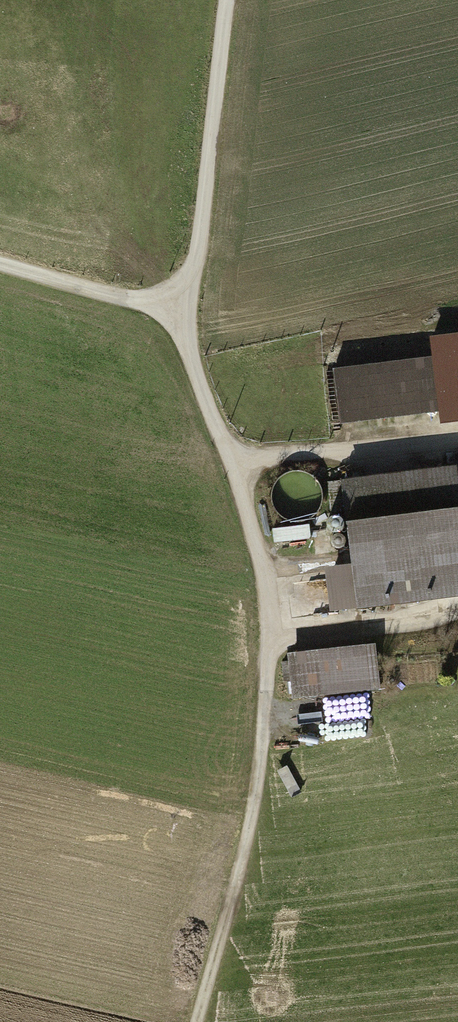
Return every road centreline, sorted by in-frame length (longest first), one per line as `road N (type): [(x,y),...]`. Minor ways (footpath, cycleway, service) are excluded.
road 1 (track): [(176,315),(258,565),(262,644),(255,753),(191,1021)]
road 2 (track): [(176,315),(196,269),(229,0)]
road 3 (track): [(457,436),(230,463)]
road 4 (track): [(262,644),(457,611)]
road 5 (track): [(0,265),(176,315)]

